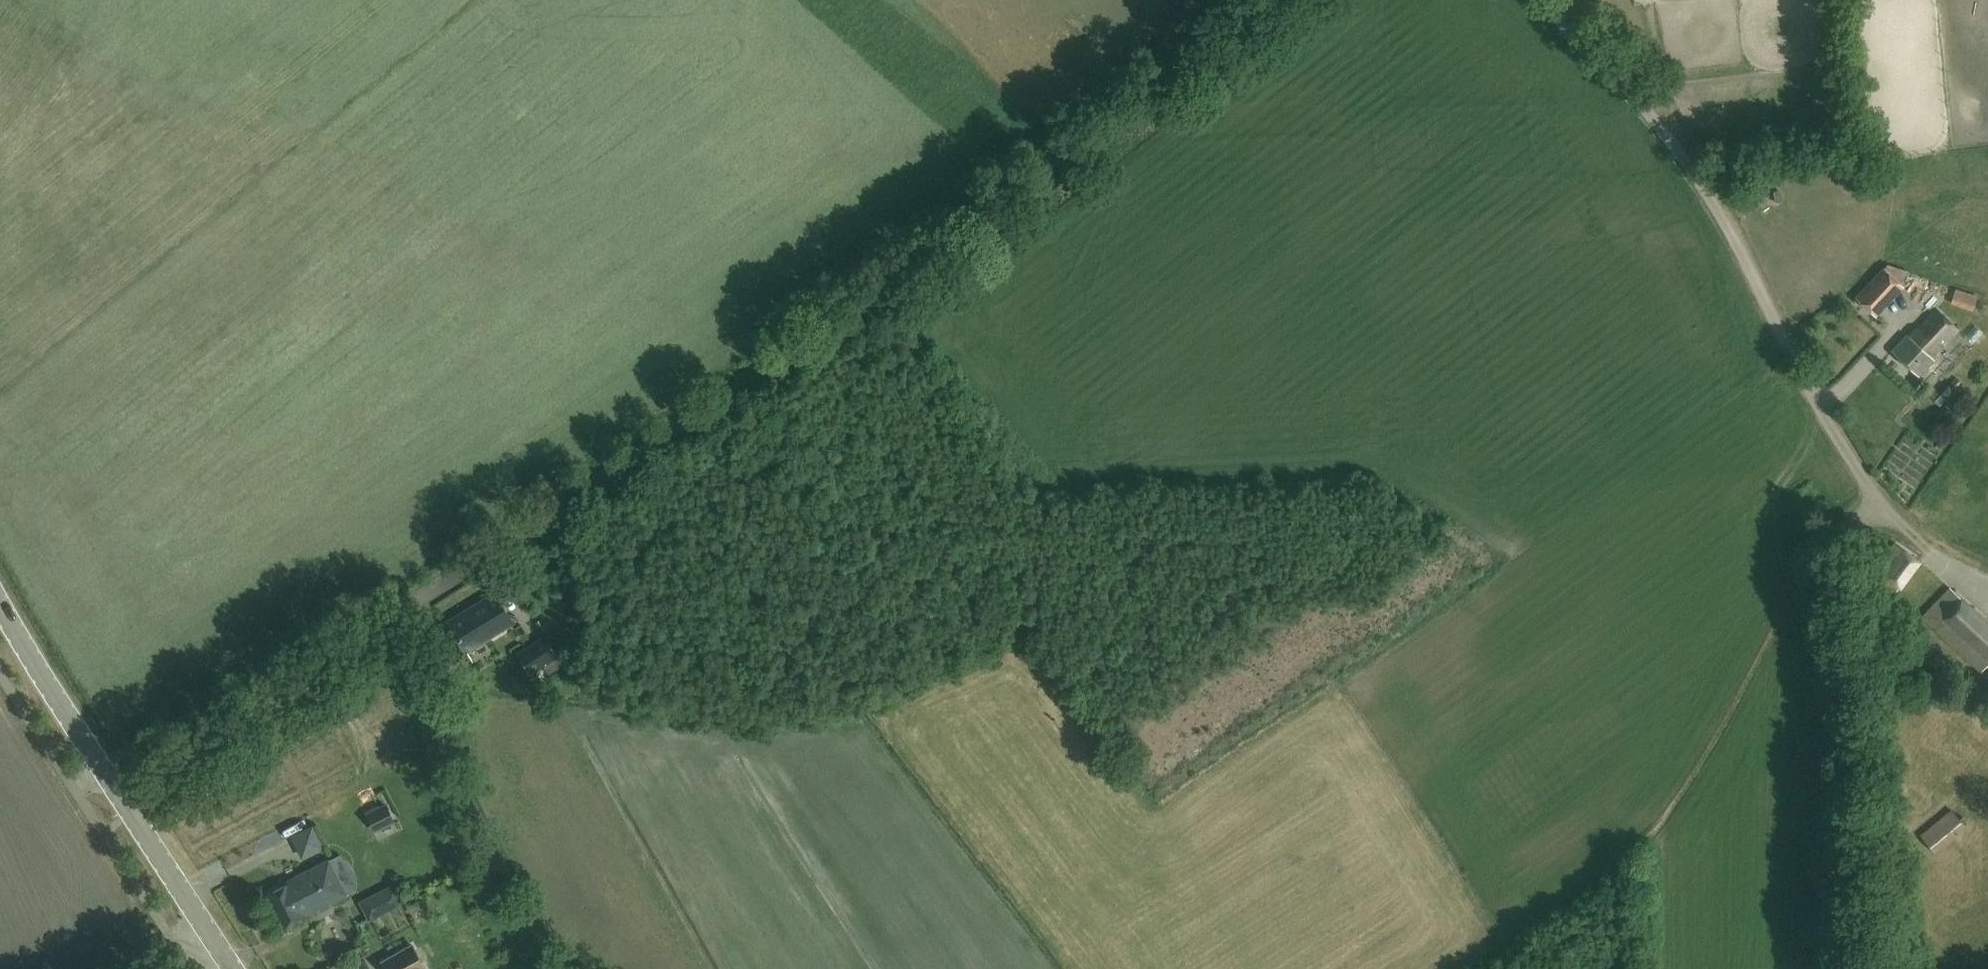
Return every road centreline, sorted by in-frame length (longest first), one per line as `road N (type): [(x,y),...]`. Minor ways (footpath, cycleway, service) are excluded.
road 1 (unclassified): [(126,801),(1266,0)]
road 2 (track): [(1542,0),(1672,131),(1737,236),(1817,405),(1882,503)]
road 3 (secondary): [(126,801),(0,604)]
road 4 (secondary): [(234,968),(126,801)]
road 5 (track): [(1987,584),(1917,541),(1882,503)]

